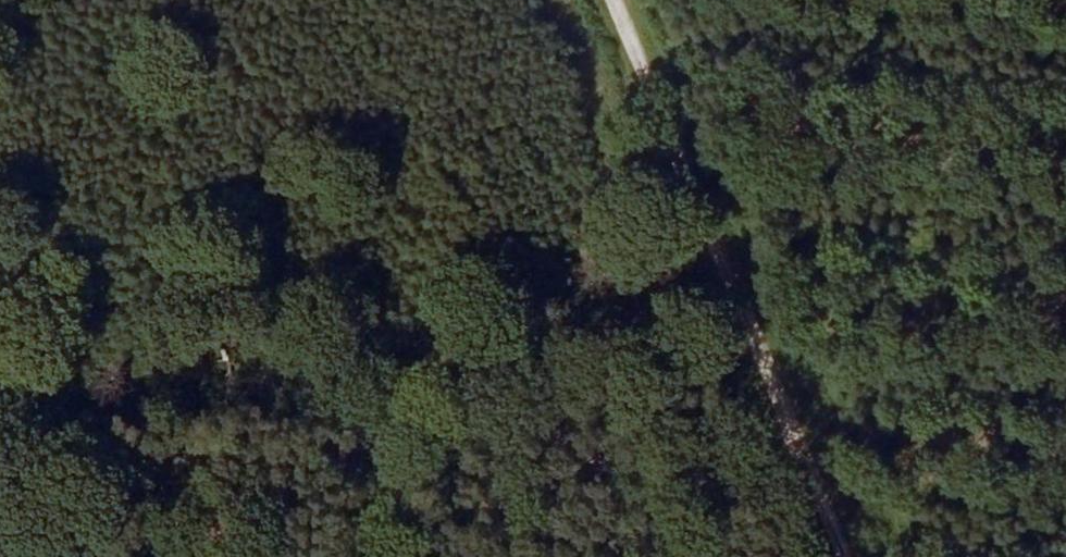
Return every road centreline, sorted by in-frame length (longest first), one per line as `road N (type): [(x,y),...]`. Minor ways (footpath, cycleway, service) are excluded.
road 1 (track): [(853,556),(624,0)]

